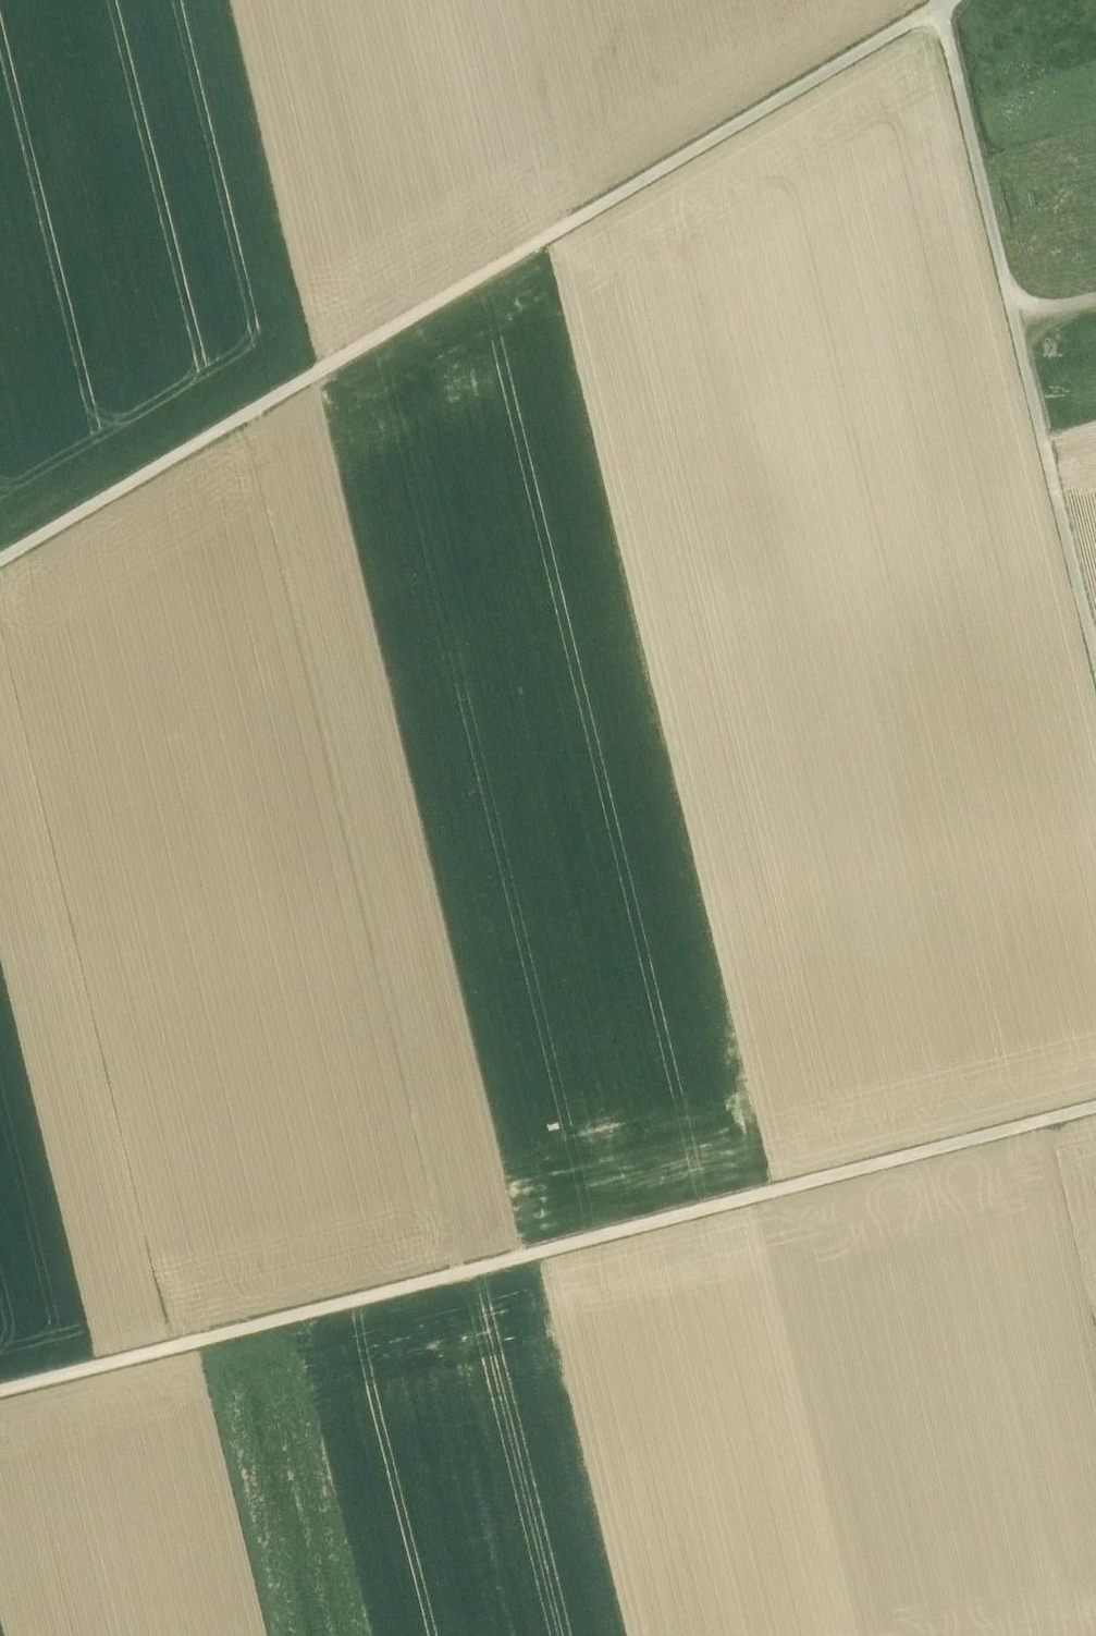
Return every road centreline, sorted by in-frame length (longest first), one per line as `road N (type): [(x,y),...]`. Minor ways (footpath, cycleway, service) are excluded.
road 1 (track): [(1095,1106),(0,1391)]
road 2 (track): [(0,560),(942,3)]
road 3 (track): [(1095,660),(941,0)]

